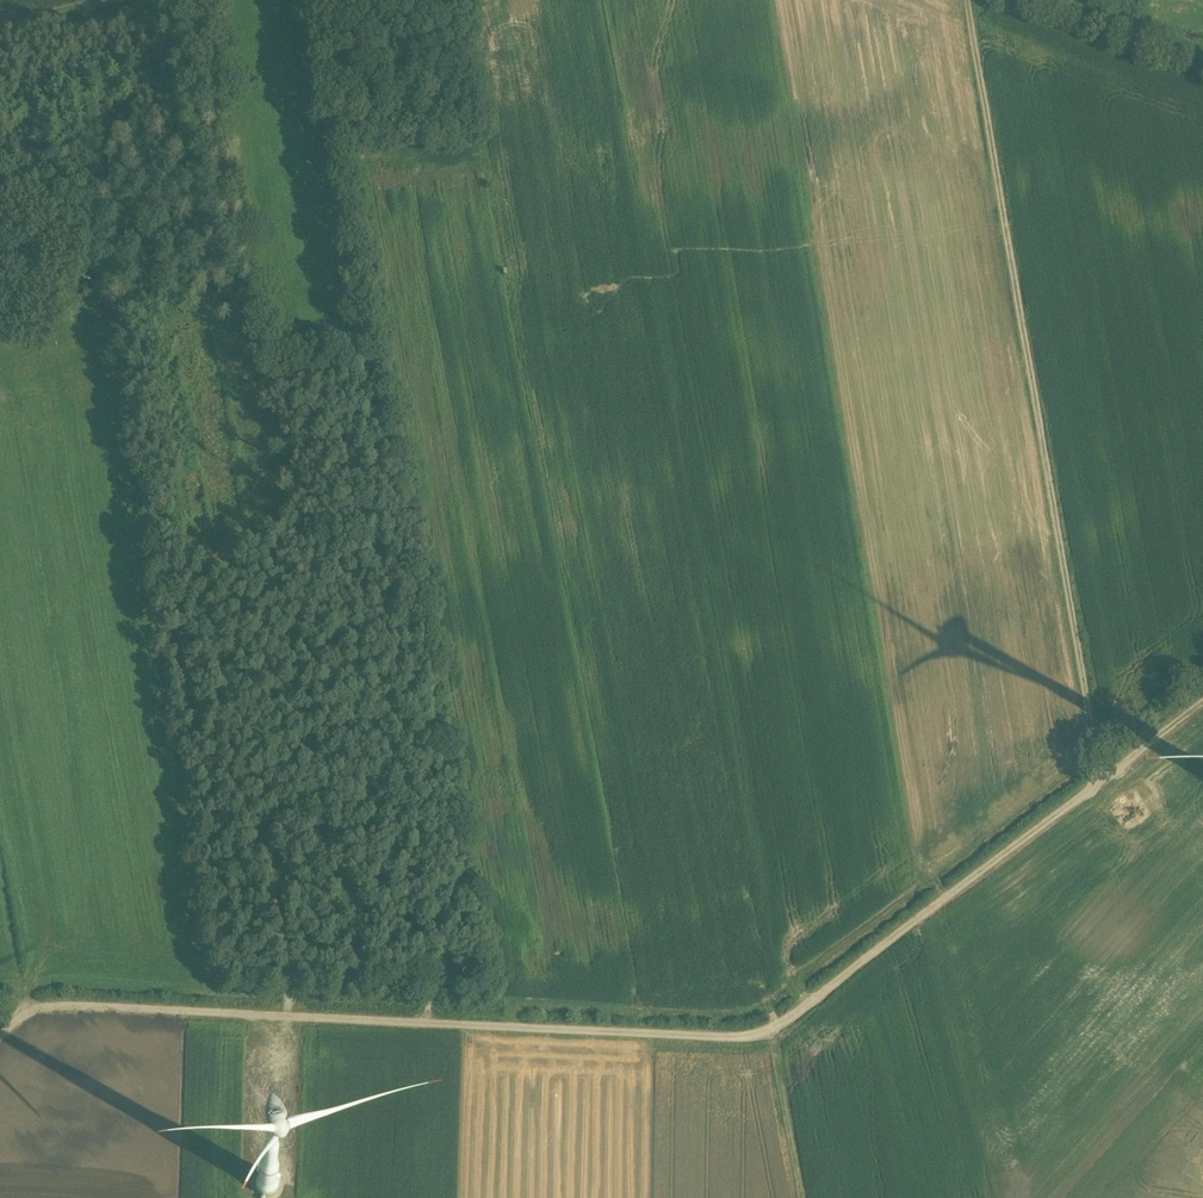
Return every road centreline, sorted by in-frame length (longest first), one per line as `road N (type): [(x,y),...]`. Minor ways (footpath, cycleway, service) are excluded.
road 1 (track): [(1202,703),(790,1018),(754,1037),(0,1007)]
road 2 (track): [(968,0),(1101,781)]
road 3 (track): [(770,1030),(802,1197)]

